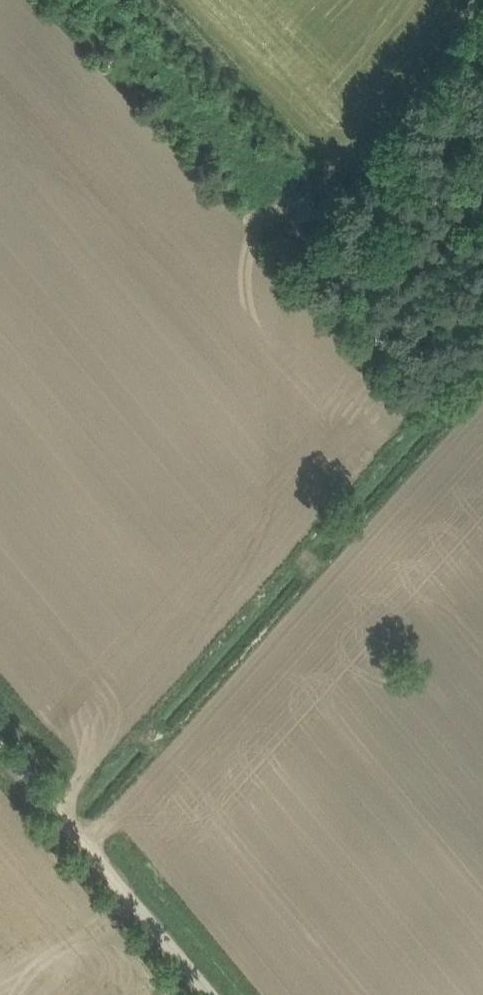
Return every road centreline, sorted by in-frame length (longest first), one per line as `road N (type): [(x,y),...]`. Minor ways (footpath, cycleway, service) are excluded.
road 1 (unclassified): [(211,994),(0,742)]

